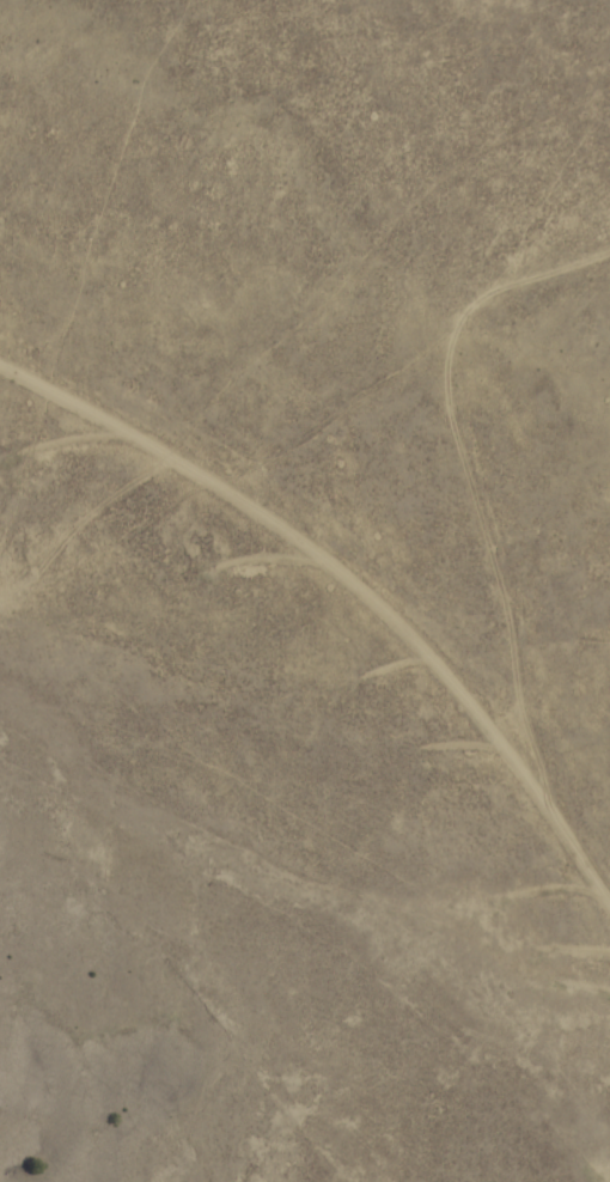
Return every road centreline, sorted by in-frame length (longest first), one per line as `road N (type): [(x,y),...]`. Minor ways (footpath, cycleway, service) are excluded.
road 1 (residential): [(0,434),(106,529),(365,662),(484,775),(560,908),(609,1146)]
road 2 (residential): [(457,749),(415,526),(414,412),(446,309),(609,252)]

